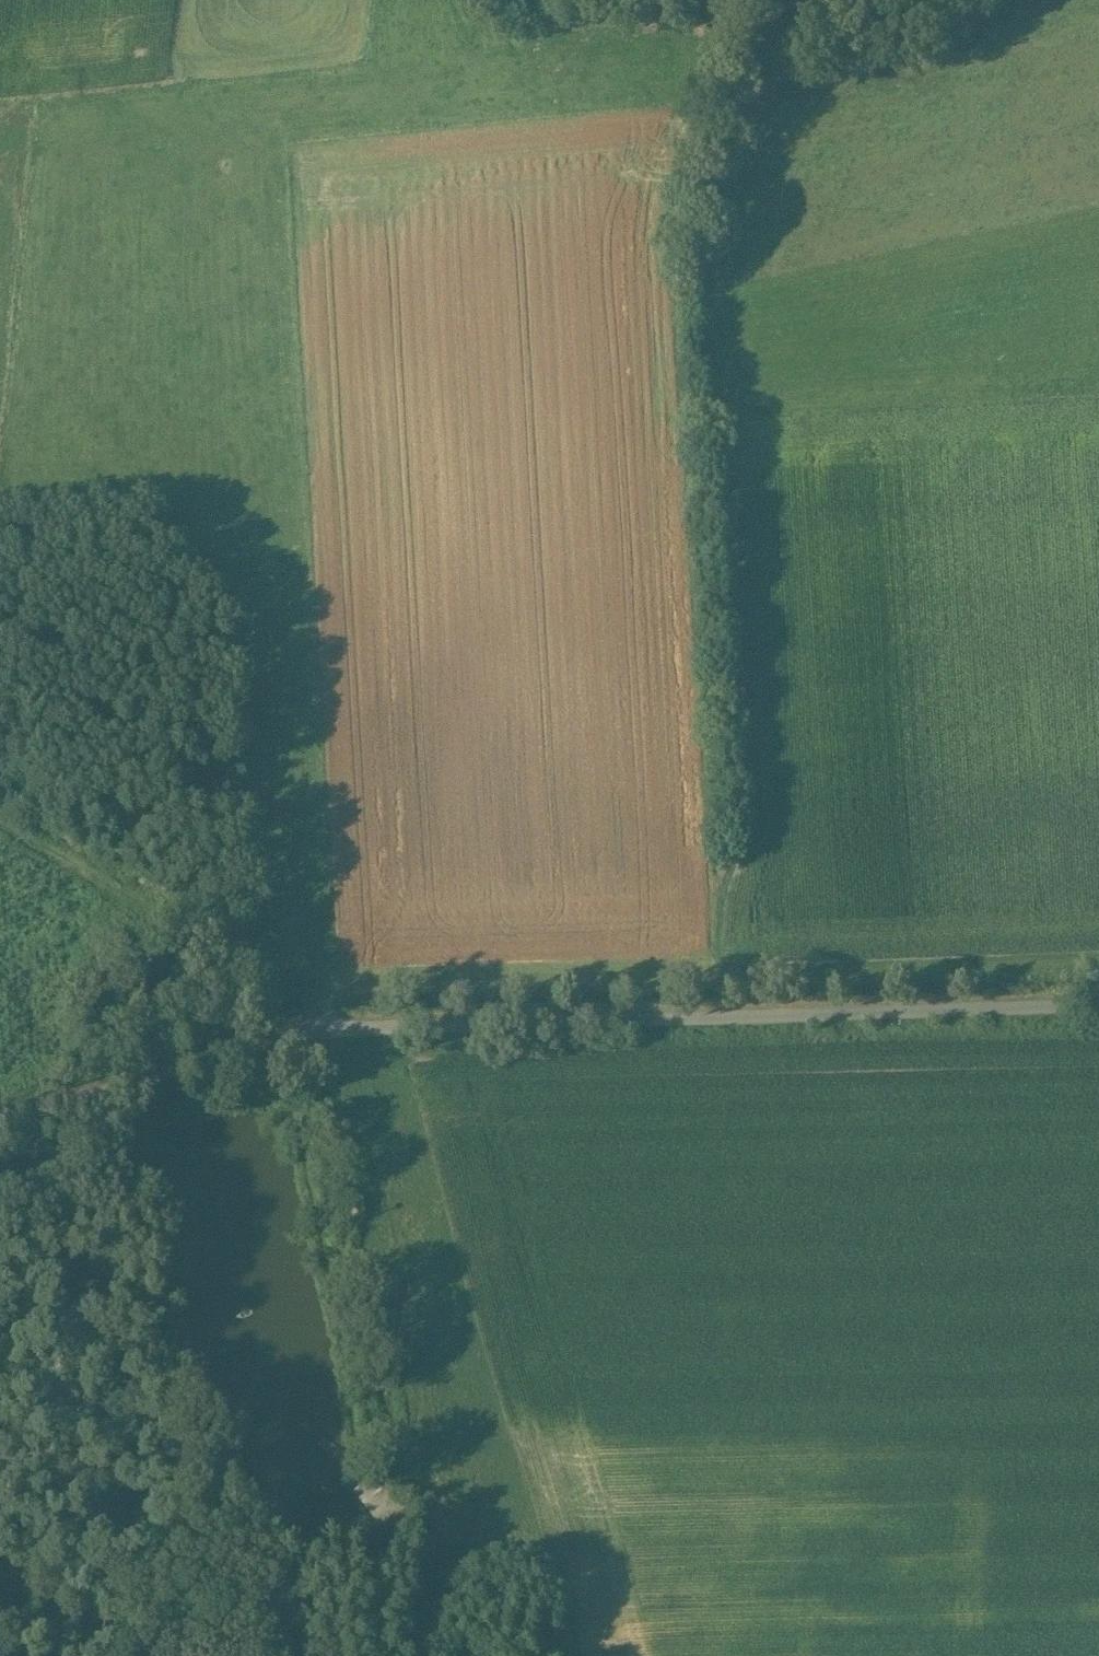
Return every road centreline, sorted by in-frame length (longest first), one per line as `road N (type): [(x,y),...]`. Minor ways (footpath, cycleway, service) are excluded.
road 1 (unclassified): [(0,1127),(223,1055),(329,1031),(1098,1007)]

